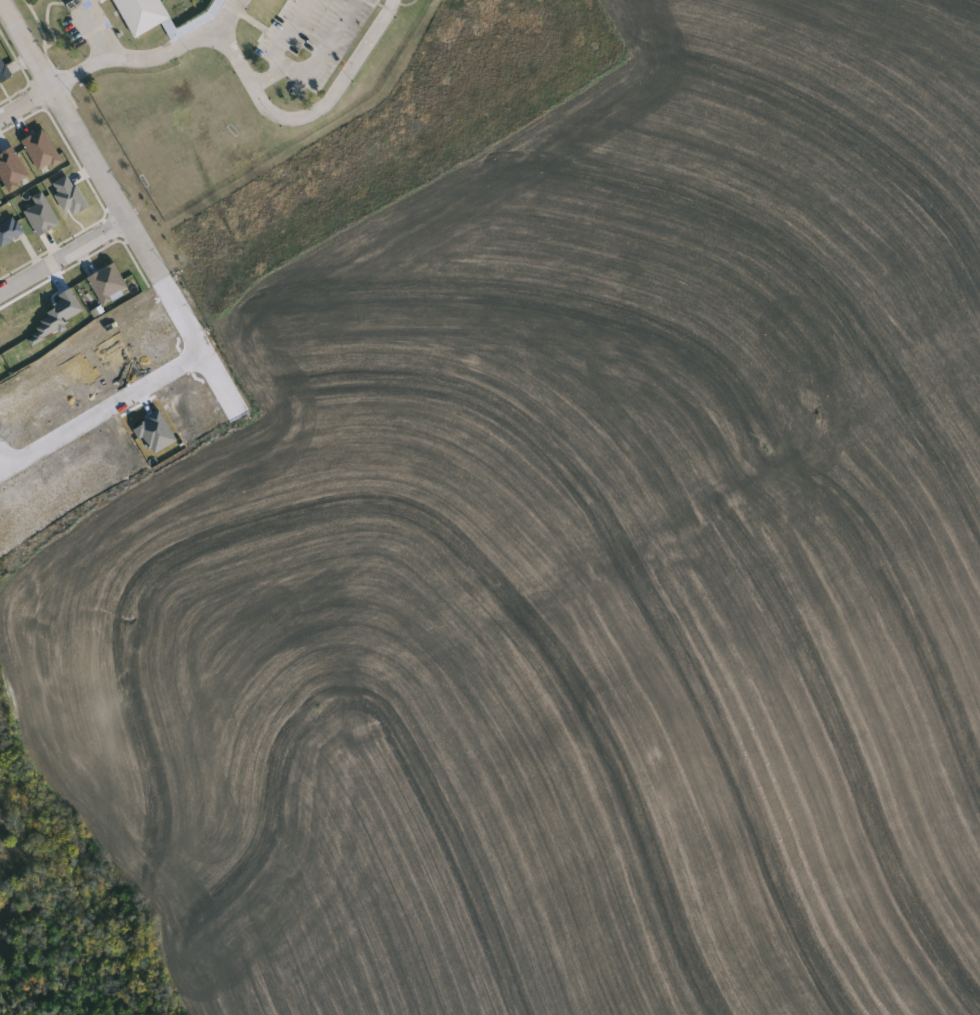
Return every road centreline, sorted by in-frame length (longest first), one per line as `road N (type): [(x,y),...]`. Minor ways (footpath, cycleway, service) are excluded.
road 1 (residential): [(163,276),(0,0)]
road 2 (residential): [(207,352),(33,455),(0,461)]
road 3 (residential): [(163,276),(241,409)]
road 4 (residential): [(0,295),(127,221)]

